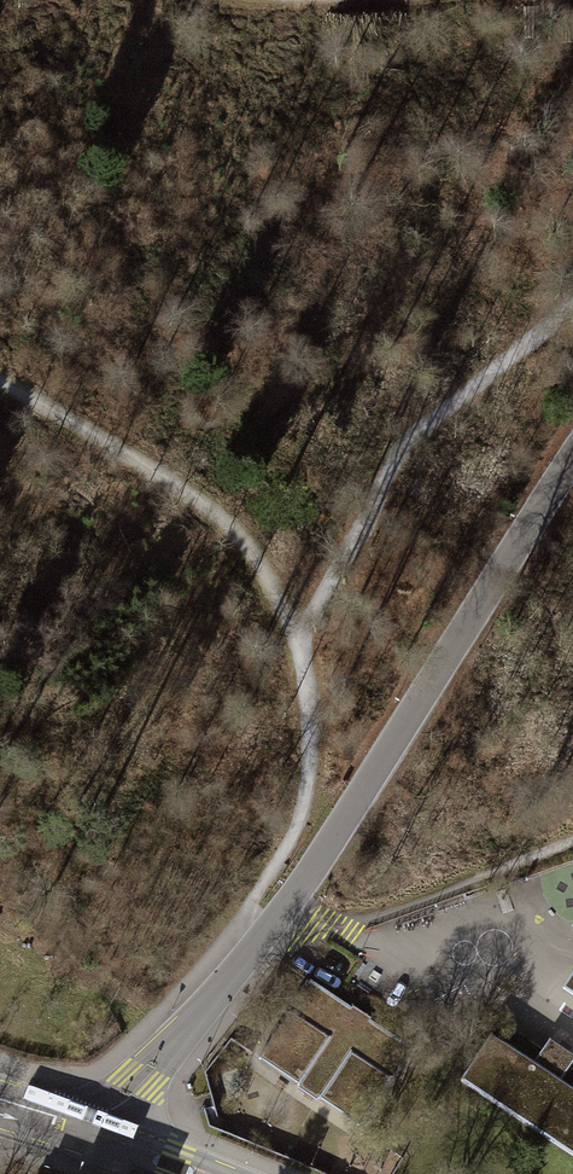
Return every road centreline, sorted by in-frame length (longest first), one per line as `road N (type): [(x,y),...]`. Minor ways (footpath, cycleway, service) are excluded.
road 1 (tertiary): [(92,1133),(285,903),(572,451)]
road 2 (track): [(572,302),(419,421),(381,466),(346,559),(299,638),(307,779),(297,825),(254,899)]
road 3 (track): [(299,638),(258,554),(179,486),(0,379)]

